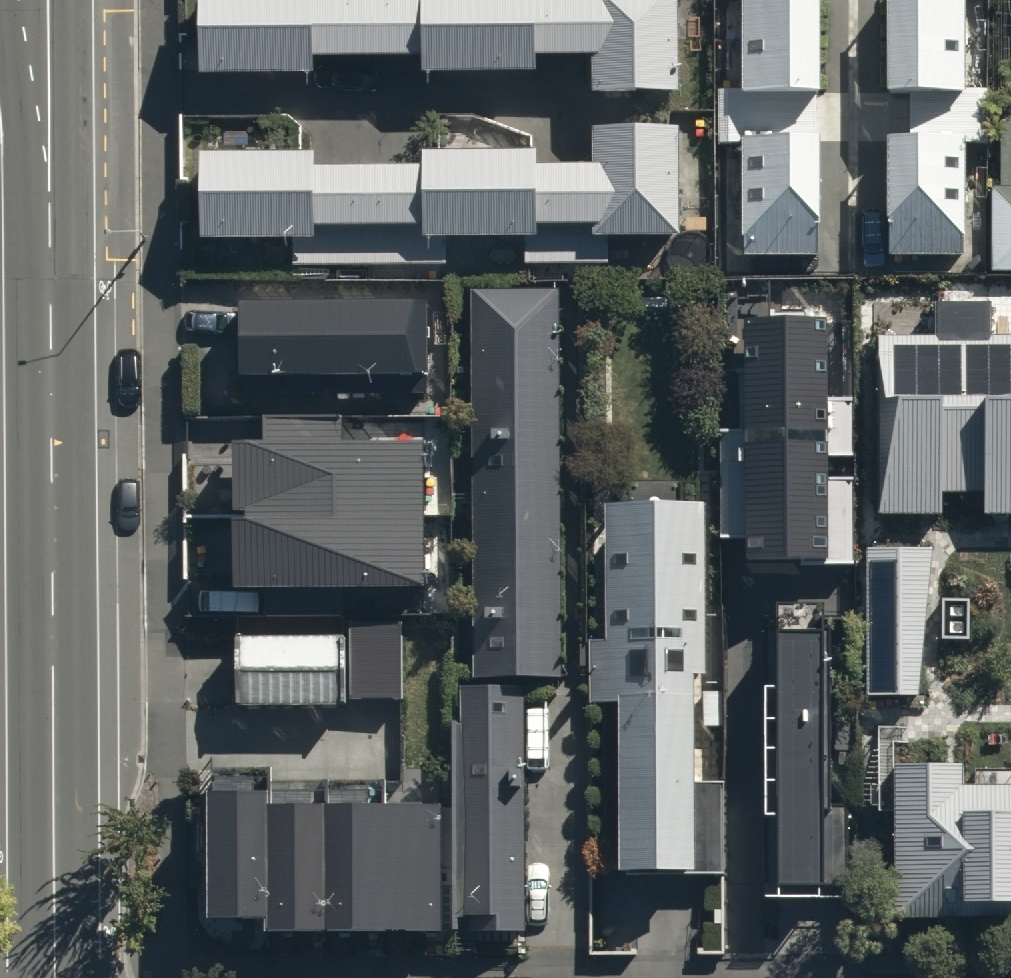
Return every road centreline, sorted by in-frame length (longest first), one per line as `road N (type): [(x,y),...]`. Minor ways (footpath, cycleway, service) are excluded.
road 1 (tertiary): [(56,977),(54,0)]

